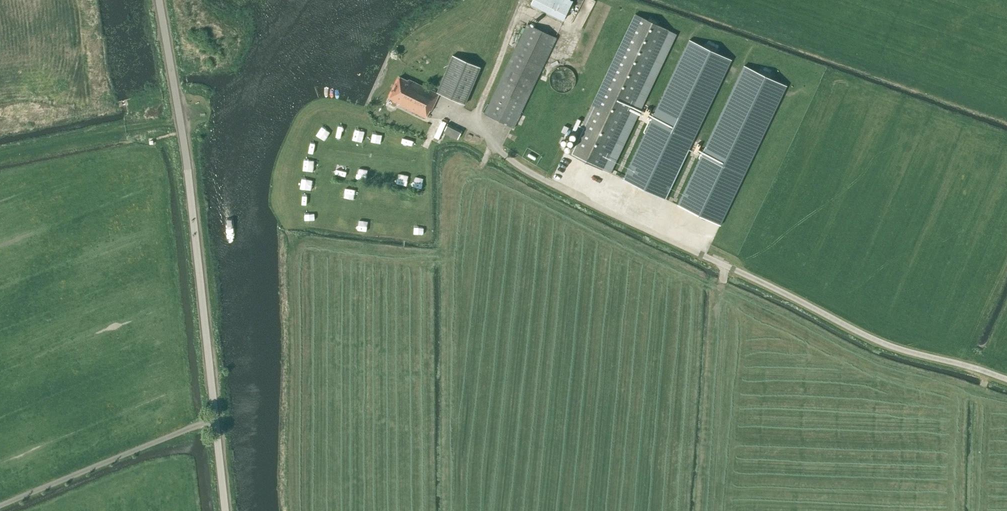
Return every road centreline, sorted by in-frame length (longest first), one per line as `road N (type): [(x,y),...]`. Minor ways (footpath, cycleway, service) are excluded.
road 1 (unclassified): [(225,510),(187,167),(159,0)]
road 2 (unclassified): [(1006,380),(881,343),(702,255)]
road 3 (track): [(474,123),(523,0)]

